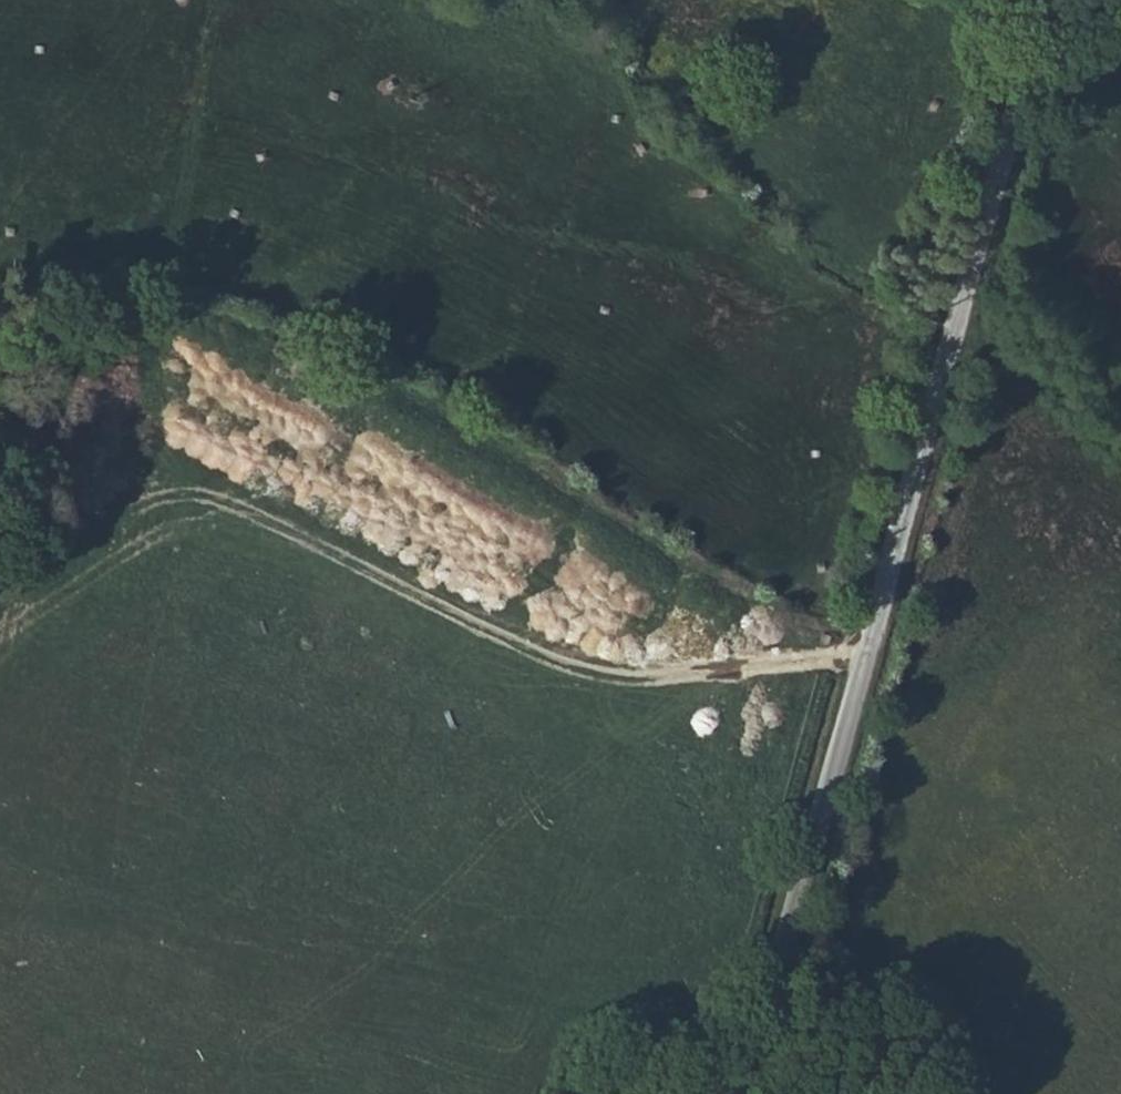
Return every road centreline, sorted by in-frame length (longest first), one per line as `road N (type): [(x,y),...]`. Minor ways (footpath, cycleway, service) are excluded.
road 1 (unclassified): [(748,1093),(810,836),(1017,143),(1039,0)]

